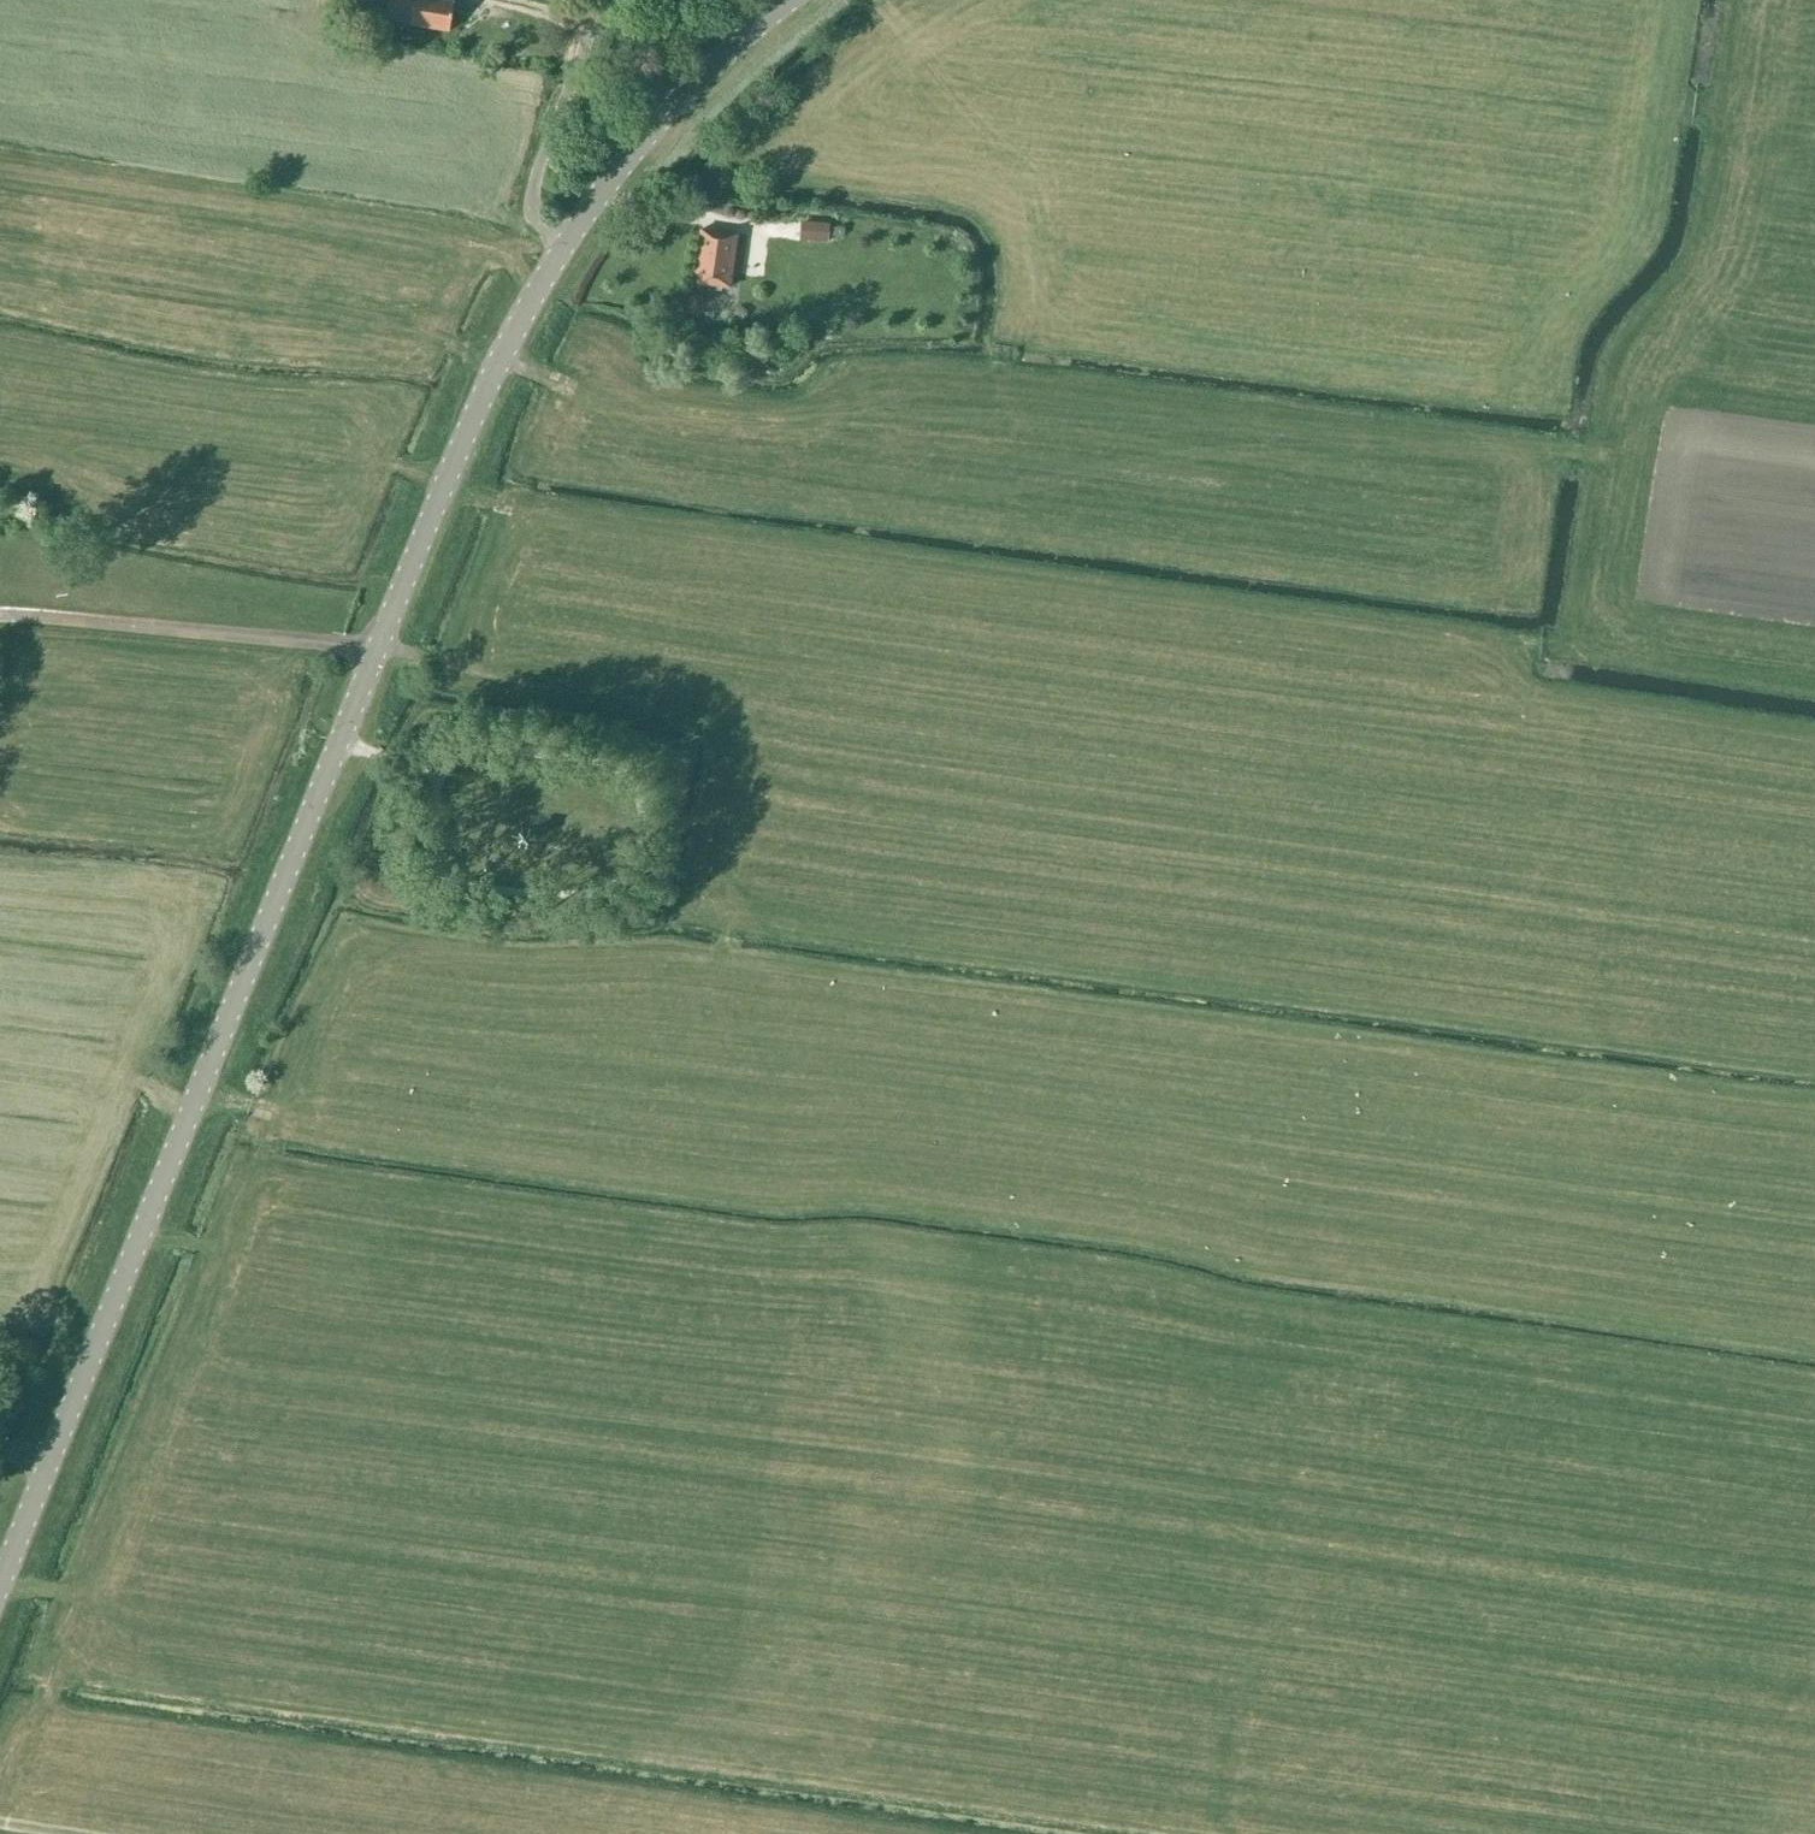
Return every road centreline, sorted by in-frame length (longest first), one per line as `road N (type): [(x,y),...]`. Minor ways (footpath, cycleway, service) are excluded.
road 1 (tertiary): [(0,1596),(339,738),(504,354),(633,151),(791,0)]
road 2 (track): [(0,614),(342,644),(376,655)]

